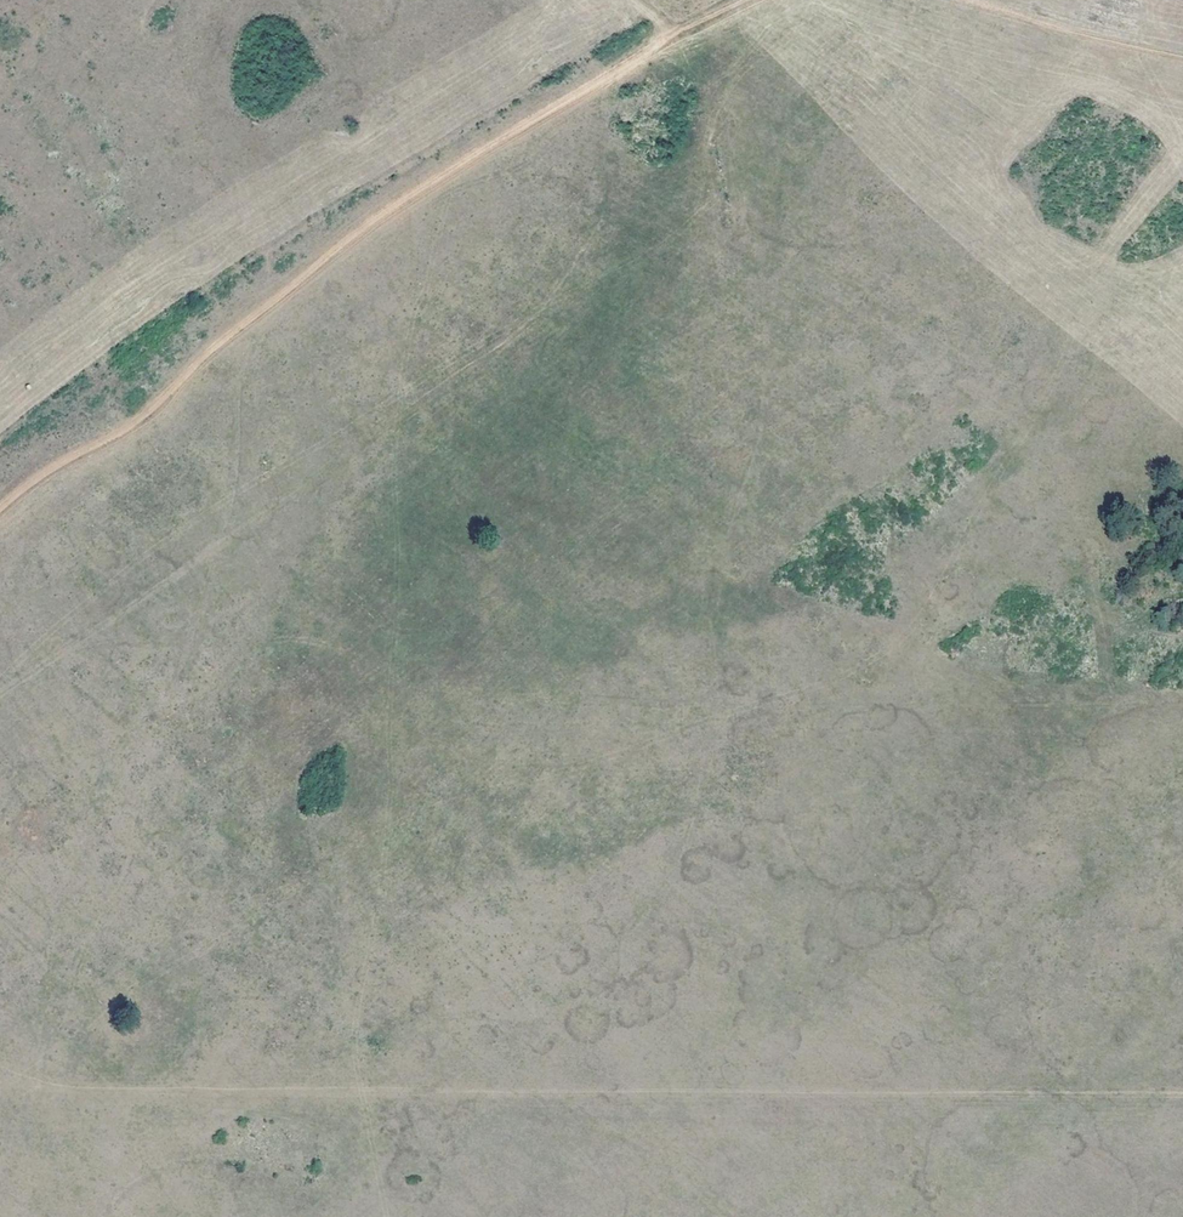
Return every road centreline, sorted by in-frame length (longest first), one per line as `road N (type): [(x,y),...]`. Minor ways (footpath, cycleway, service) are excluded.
road 1 (track): [(0,509),(45,472),(139,421),(357,233),(674,34)]
road 2 (track): [(980,0),(1062,24),(1182,43)]

